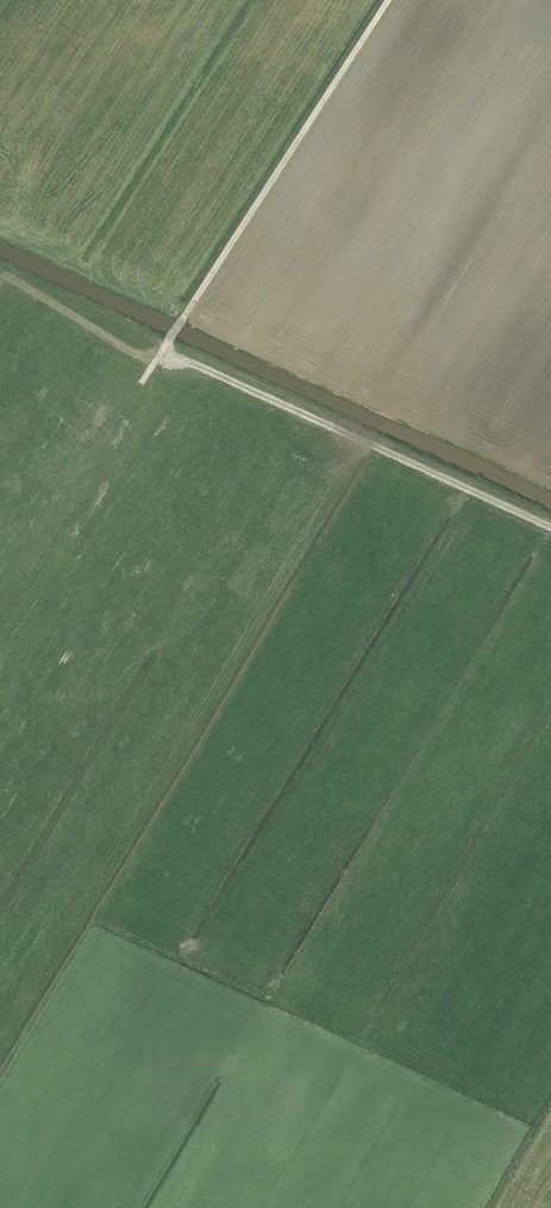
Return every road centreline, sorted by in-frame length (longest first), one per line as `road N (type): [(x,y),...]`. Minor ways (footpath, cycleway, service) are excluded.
road 1 (track): [(0,269),(137,353),(159,354),(390,0)]
road 2 (track): [(167,344),(550,519)]

